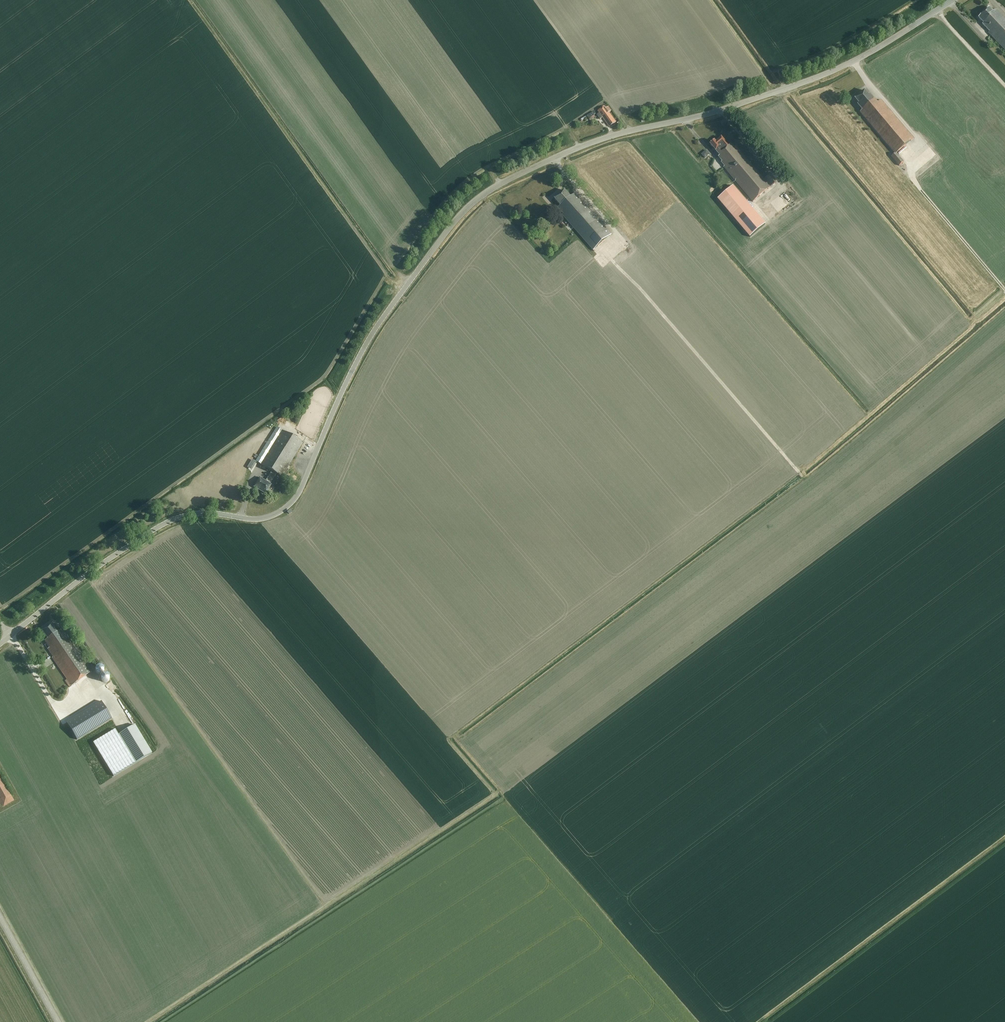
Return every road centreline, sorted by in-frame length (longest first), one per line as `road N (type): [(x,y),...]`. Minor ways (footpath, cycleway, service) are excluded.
road 1 (tertiary): [(11,636),(173,521),(202,513),(266,518),(289,506),(382,319),(465,211),(493,188),(595,141),(833,73),(954,0)]
road 2 (tertiary): [(58,1021),(0,916)]

